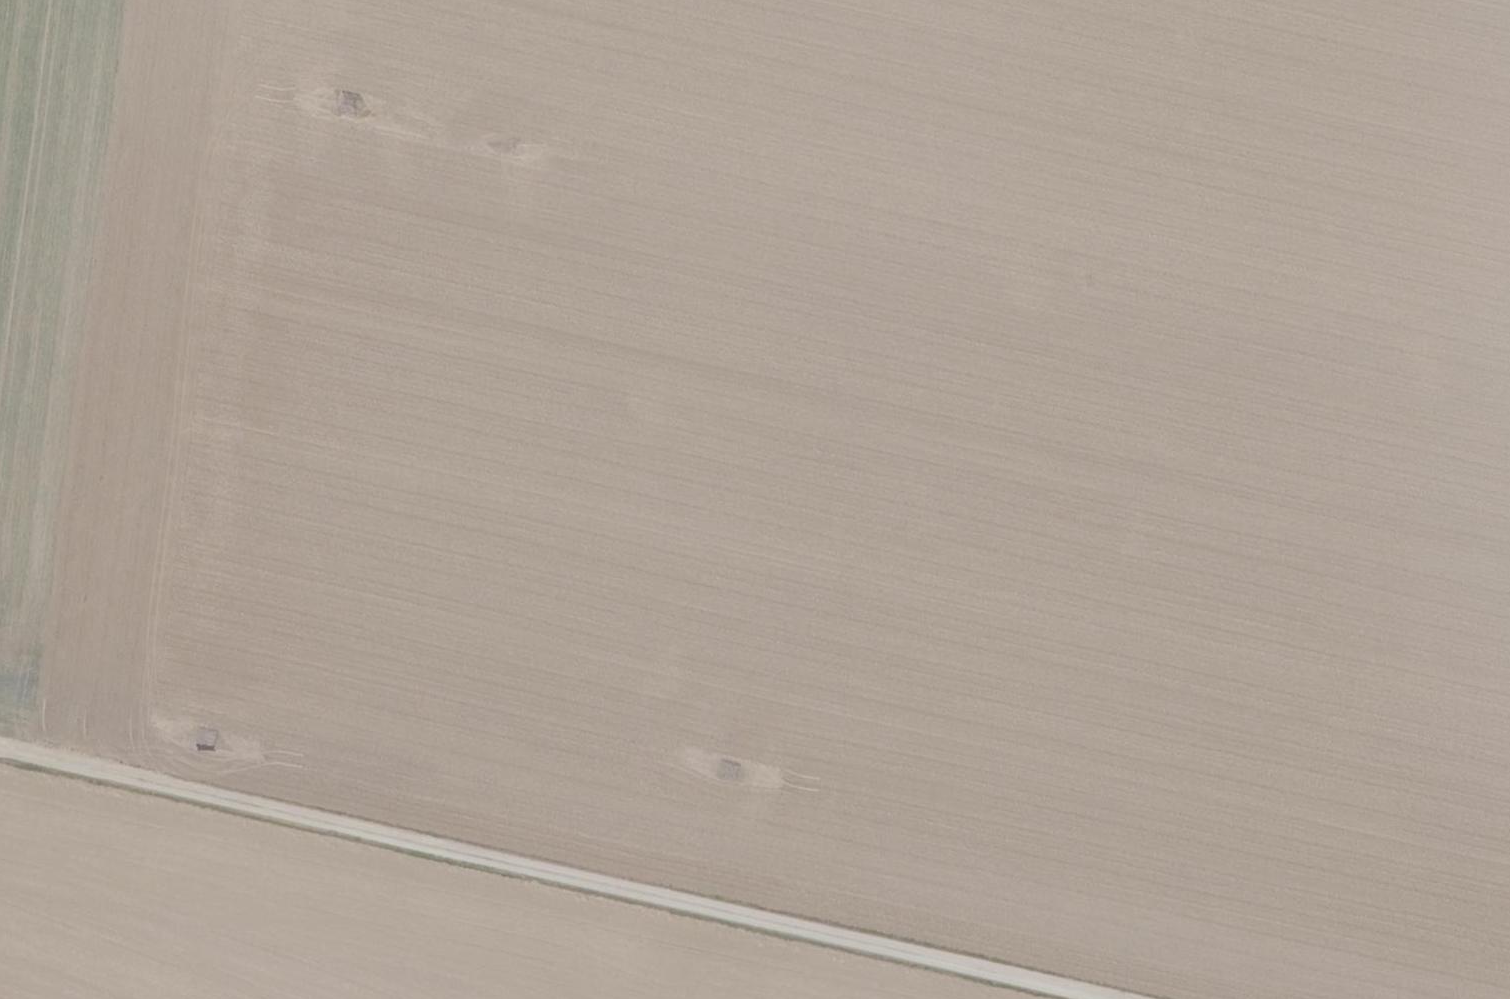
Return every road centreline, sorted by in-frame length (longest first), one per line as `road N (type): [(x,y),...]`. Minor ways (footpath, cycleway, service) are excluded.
road 1 (track): [(0,736),(1155,998)]

